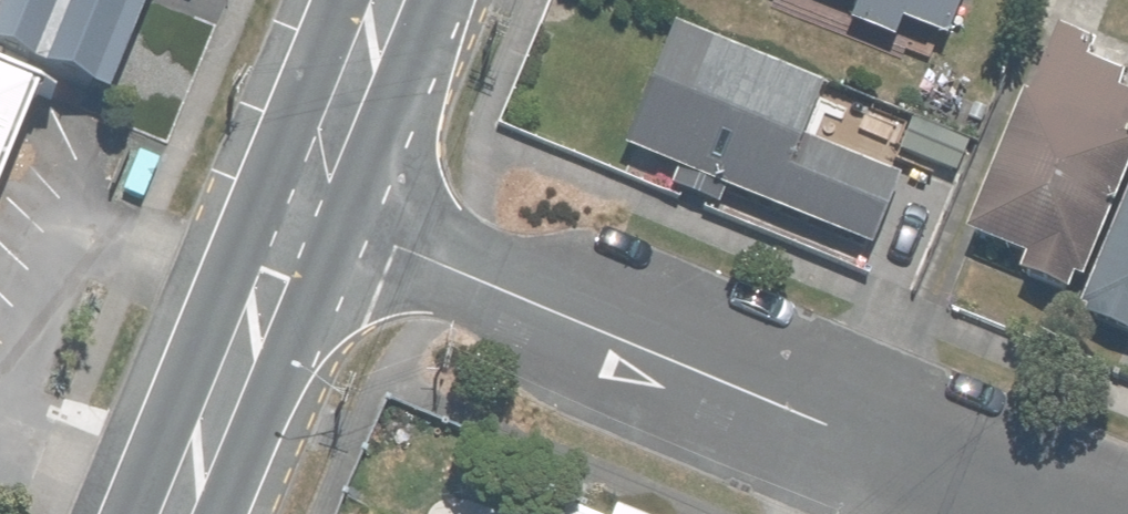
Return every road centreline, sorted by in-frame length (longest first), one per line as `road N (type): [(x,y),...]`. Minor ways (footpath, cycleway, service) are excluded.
road 1 (residential): [(304,202),(1047,513)]
road 2 (secondary): [(173,513),(304,202)]
road 3 (secondary): [(304,202),(387,0)]

